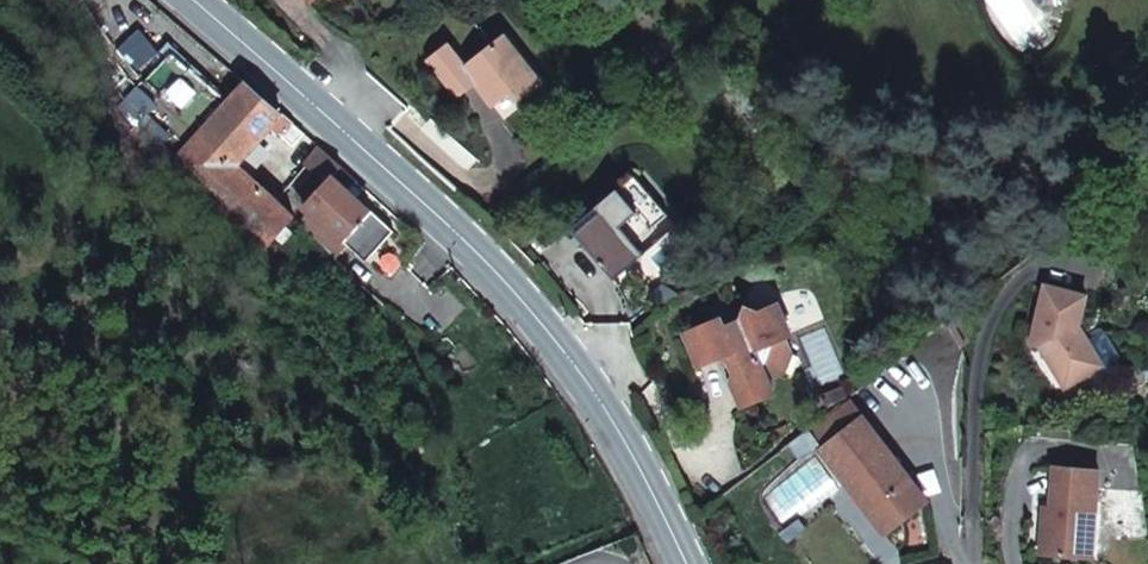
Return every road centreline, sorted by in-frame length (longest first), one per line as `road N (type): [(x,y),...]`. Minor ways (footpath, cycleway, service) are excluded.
road 1 (secondary): [(198,0),(392,155),(559,334),(698,563)]

